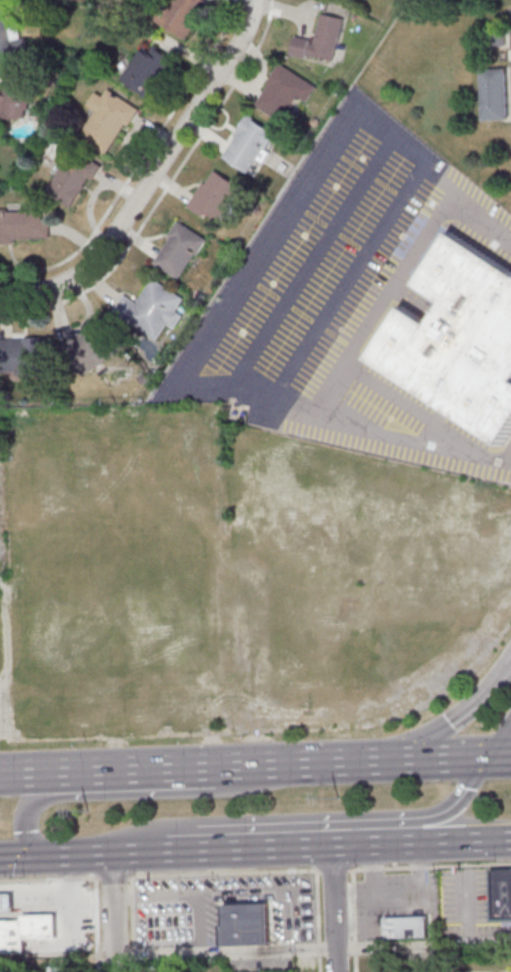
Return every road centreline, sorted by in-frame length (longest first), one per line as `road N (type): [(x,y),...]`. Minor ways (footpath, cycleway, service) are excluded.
road 1 (residential): [(252,0),(240,42),(86,268),(42,289),(0,292)]
road 2 (trunk): [(287,763),(233,791),(34,802),(22,825),(35,856)]
road 3 (trunk): [(154,852),(419,843)]
road 4 (trunk): [(231,765),(59,771)]
road 5 (secondary): [(510,656),(465,709),(381,759)]
road 6 (trunk): [(381,759),(231,765)]
road 7 (residential): [(335,971),(331,846)]

